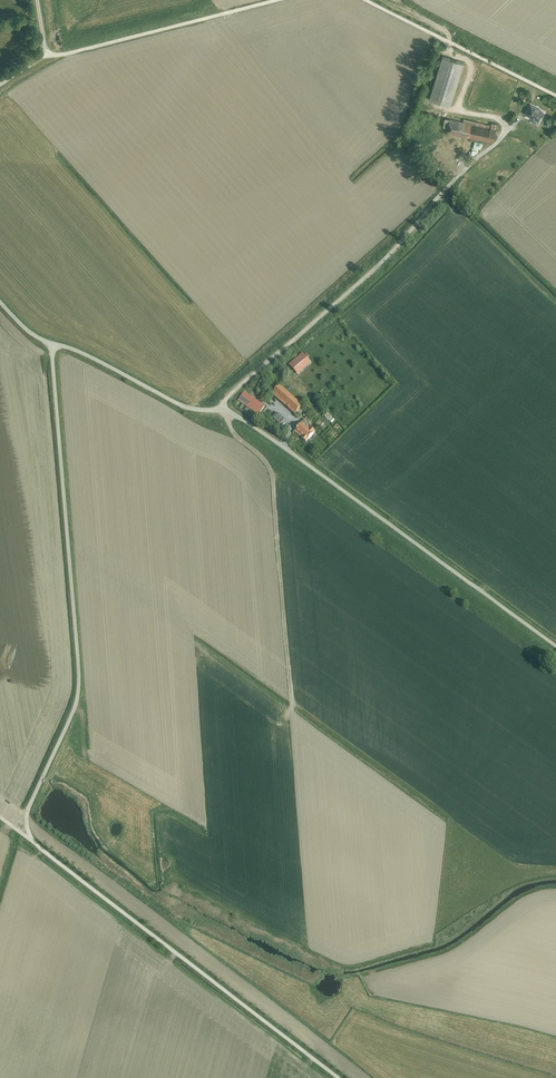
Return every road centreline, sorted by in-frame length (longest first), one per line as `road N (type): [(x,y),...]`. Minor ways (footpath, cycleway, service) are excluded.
road 1 (unclassified): [(51,346),(79,676),(75,709),(28,809),(30,840),(339,1077)]
road 2 (unclassified): [(51,346),(188,409),(242,418),(555,645)]
road 3 (unclassified): [(275,0),(43,54)]
road 4 (unclassified): [(555,95),(366,0)]

